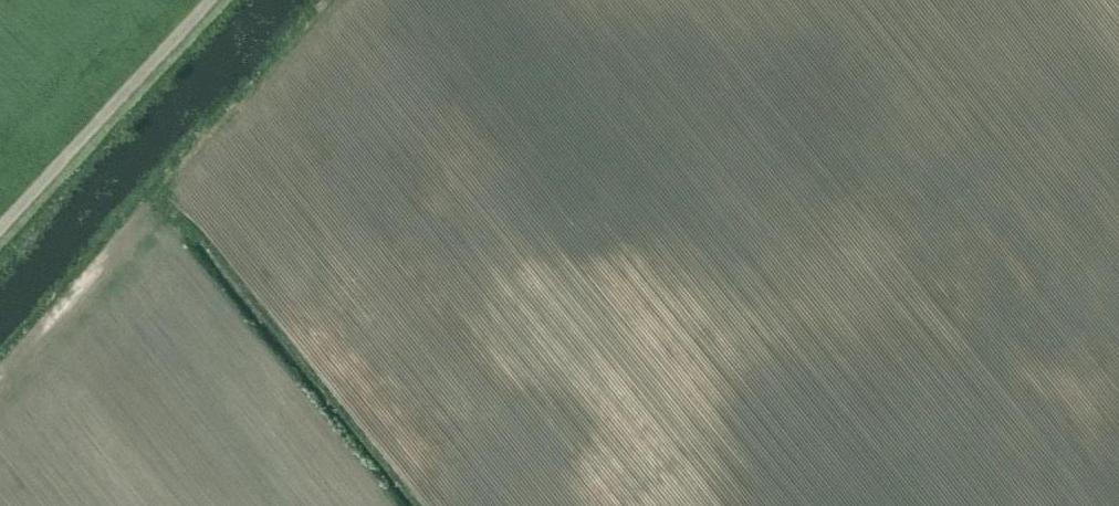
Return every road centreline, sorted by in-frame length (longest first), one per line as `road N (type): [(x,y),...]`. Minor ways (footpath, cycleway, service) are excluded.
road 1 (unclassified): [(218,0),(0,238)]

